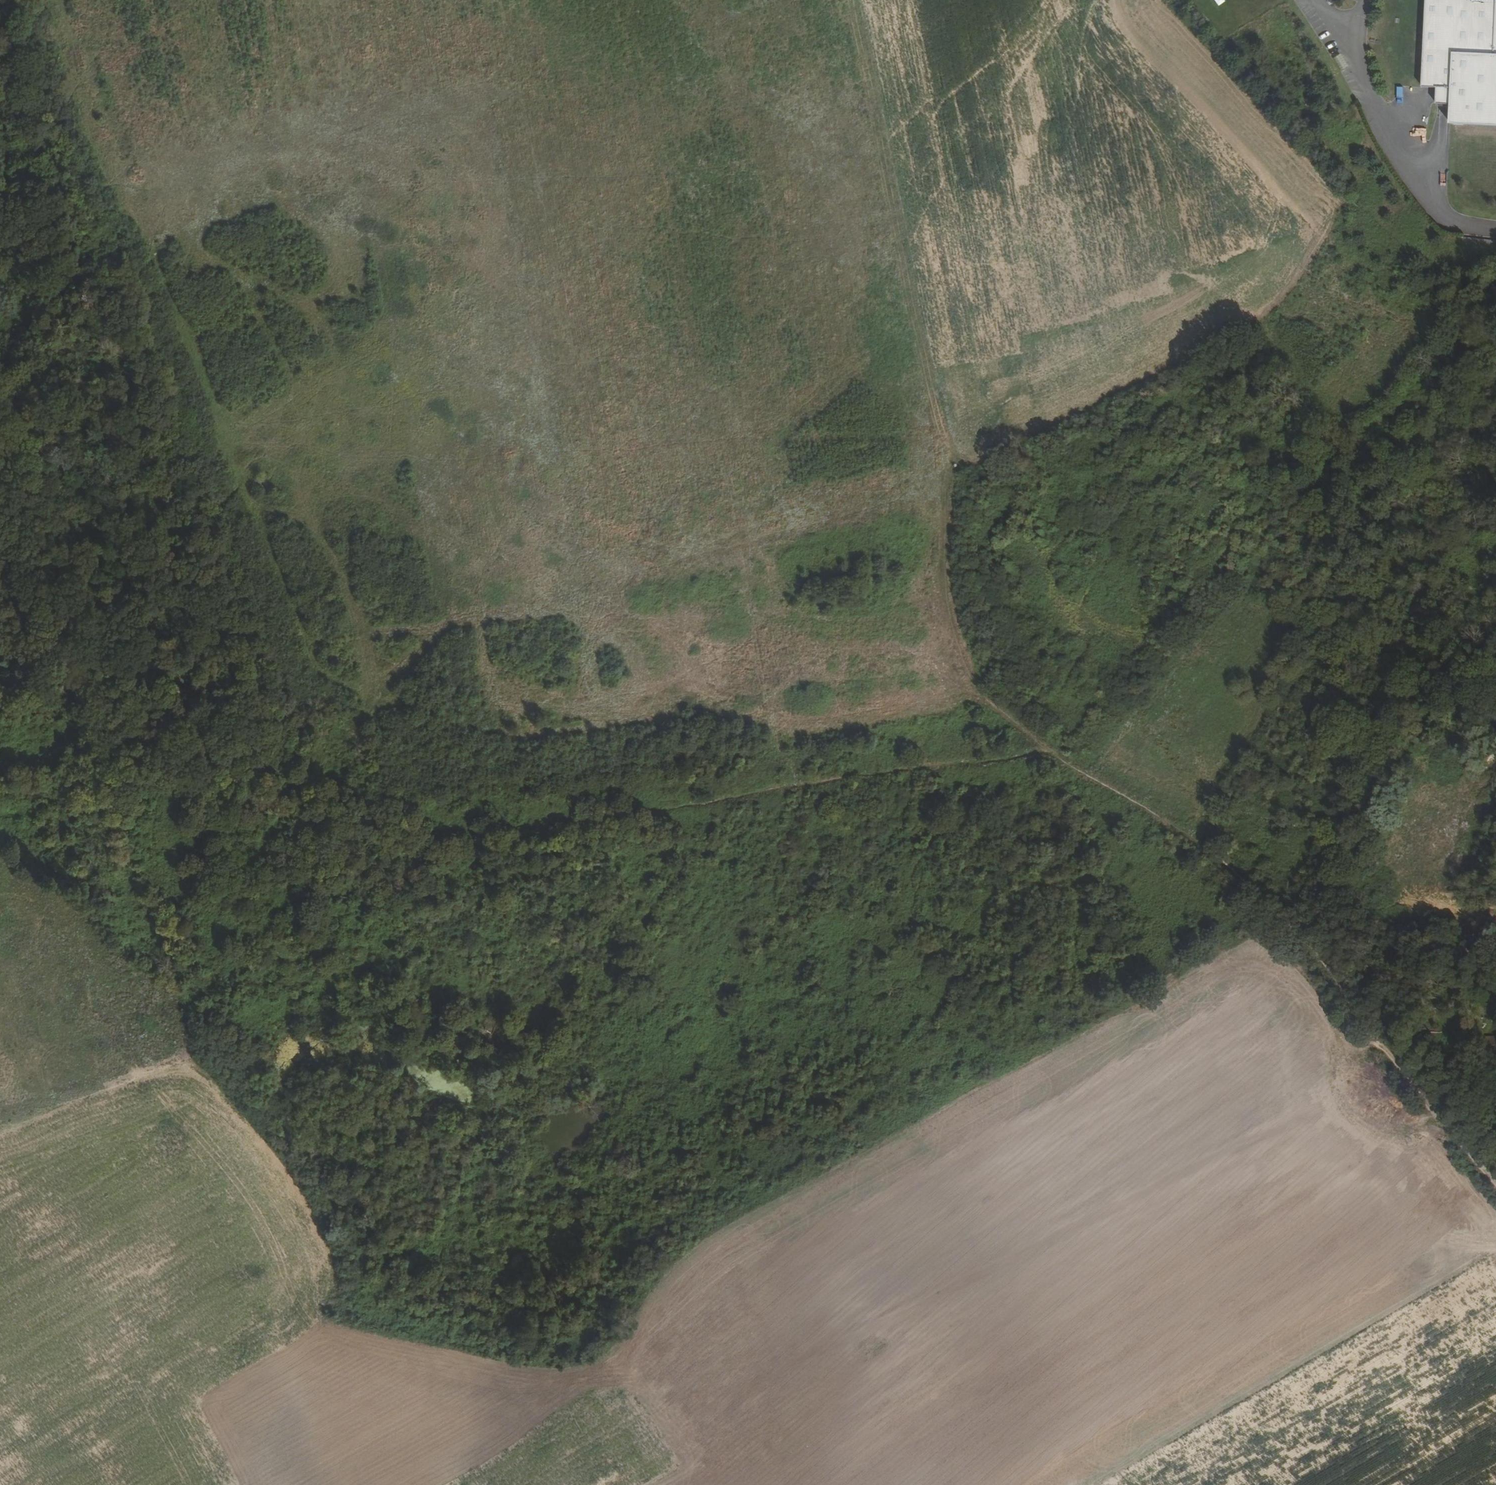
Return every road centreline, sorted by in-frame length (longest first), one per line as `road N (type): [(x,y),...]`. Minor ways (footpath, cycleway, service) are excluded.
road 1 (track): [(0,790),(137,783),(354,838),(476,846),(801,785),(1051,754),(1238,877),(1495,1182)]
road 2 (unclassified): [(1354,0),(1341,28),(1342,68),(1382,161),(1413,201),(1451,225),(1495,232)]
road 3 (track): [(949,489),(949,597),(966,661),(983,700),(1051,754)]
road 4 (track): [(983,700),(788,611),(718,562)]

